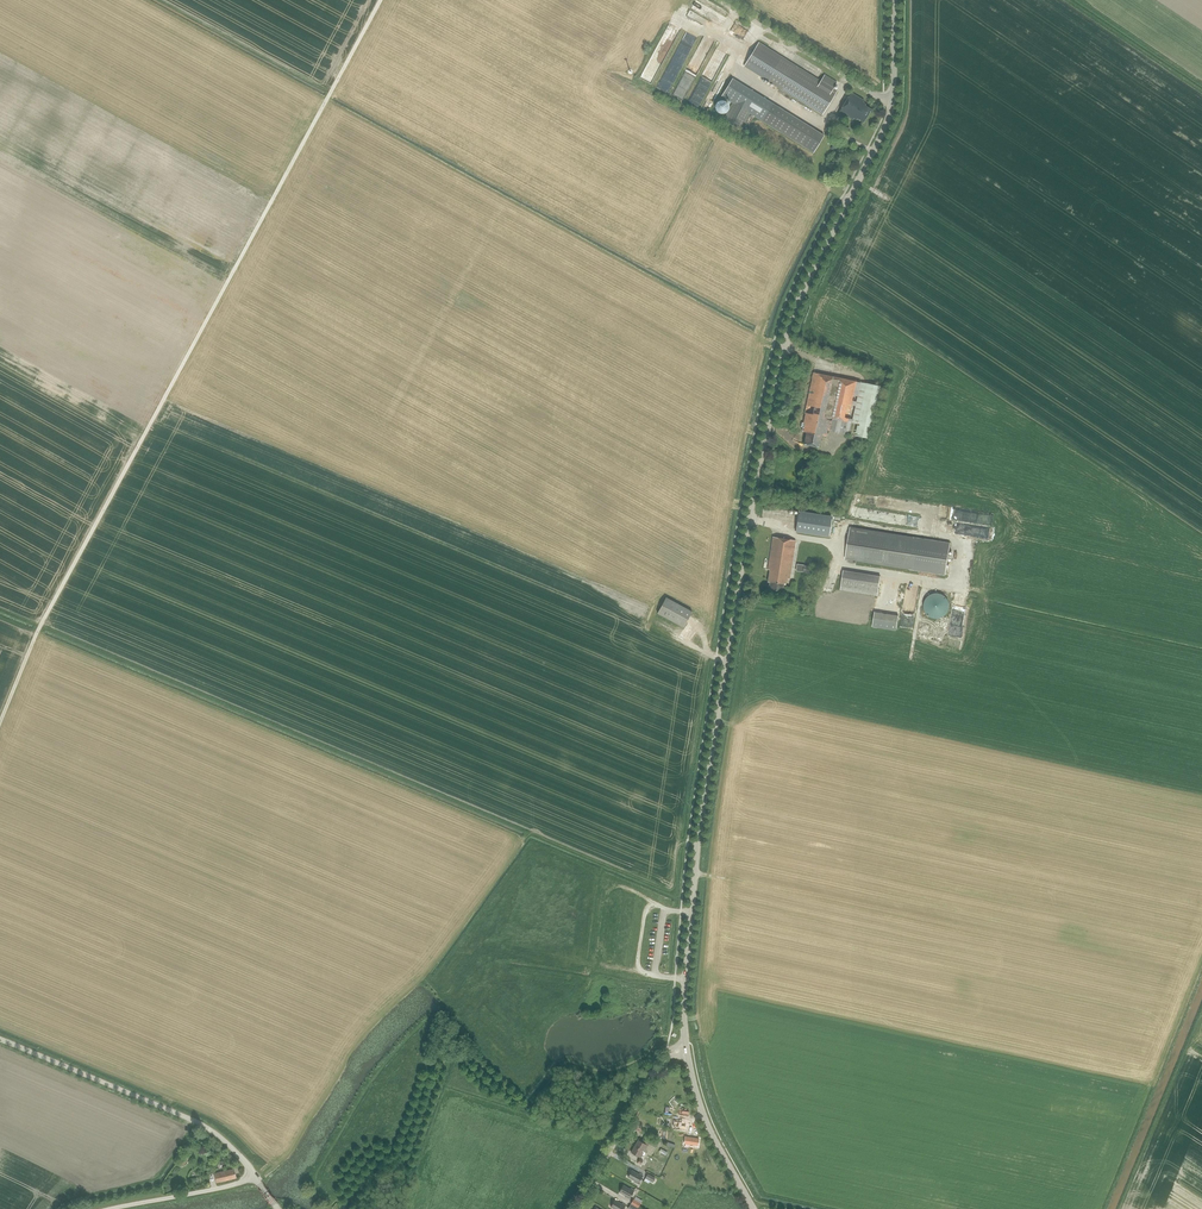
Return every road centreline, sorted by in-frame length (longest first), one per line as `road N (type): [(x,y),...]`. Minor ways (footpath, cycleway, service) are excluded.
road 1 (secondary): [(687,1049),(699,826),(785,344),(892,102)]
road 2 (track): [(381,0),(39,628),(0,723)]
road 3 (unclassified): [(254,1177),(207,1128),(0,1039)]
road 4 (track): [(1121,1208),(1201,1016)]
road 5 (unclassified): [(892,102),(719,0)]
road 6 (unclassified): [(576,1208),(659,1063),(687,1049)]
road 7 (secondary): [(753,1208),(703,1115),(687,1049)]
road 8 (unclassified): [(111,1208),(254,1177)]

